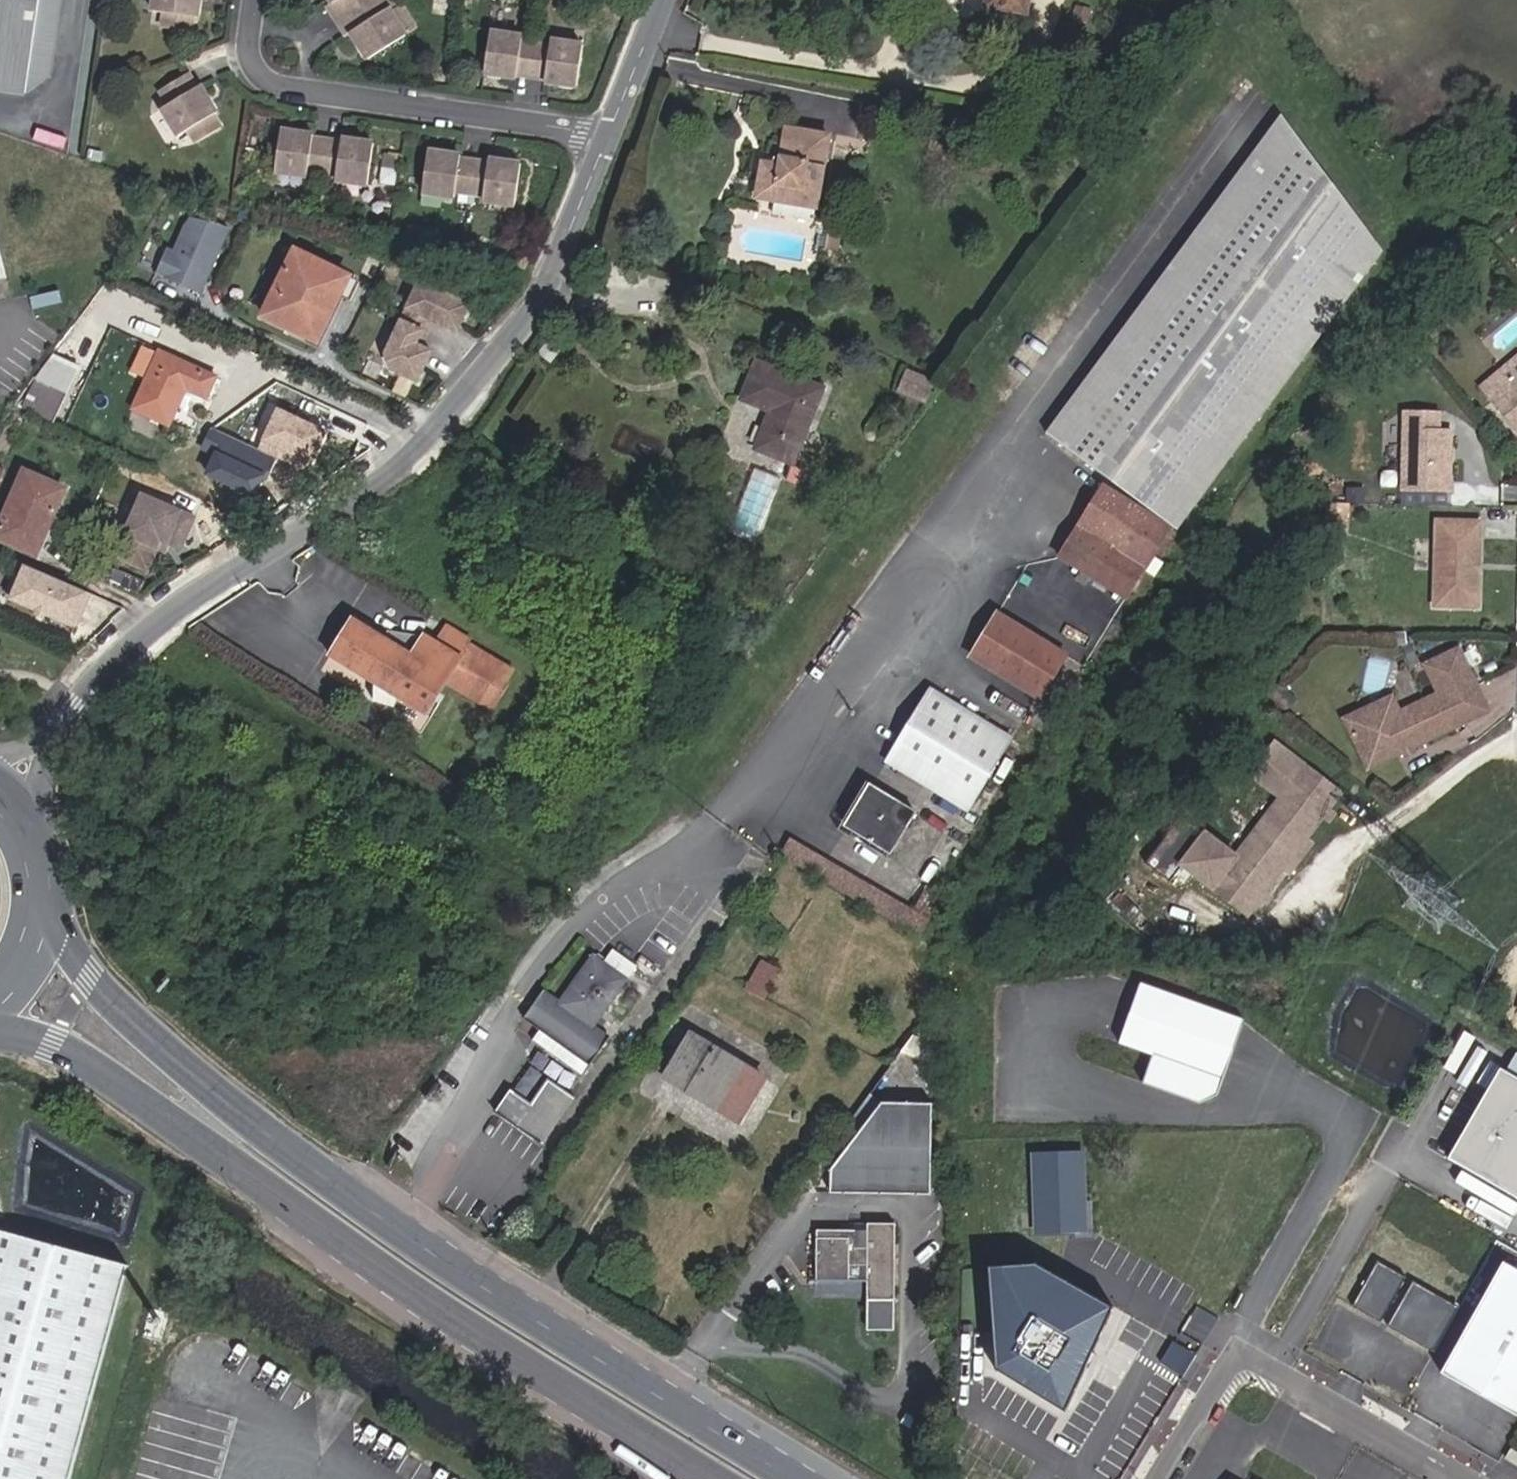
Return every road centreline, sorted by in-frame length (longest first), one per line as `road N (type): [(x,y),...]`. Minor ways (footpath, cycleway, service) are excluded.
road 1 (primary): [(798,1478),(460,1270),(196,1076),(88,975),(65,940),(48,884)]
road 2 (residential): [(607,139),(545,293),(415,454),(171,611),(3,789)]
road 3 (primary): [(0,1029),(52,1041),(111,1077),(437,1306),(716,1478)]
road 4 (residential): [(607,139),(285,89),(257,74),(248,44),(252,0)]
road 5 (residential): [(662,0),(607,139)]
road 6 (primary): [(0,1002),(27,971),(45,929),(48,884)]

